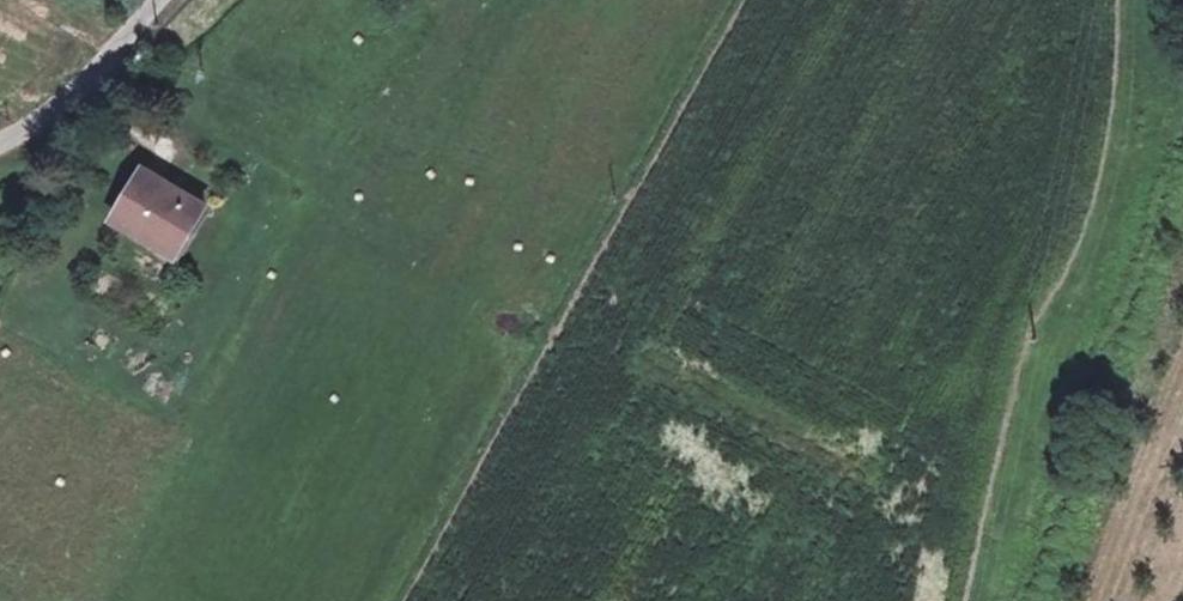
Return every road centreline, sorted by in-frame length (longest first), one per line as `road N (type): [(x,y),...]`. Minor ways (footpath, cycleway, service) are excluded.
road 1 (unclassified): [(163,0),(128,47),(0,144)]

